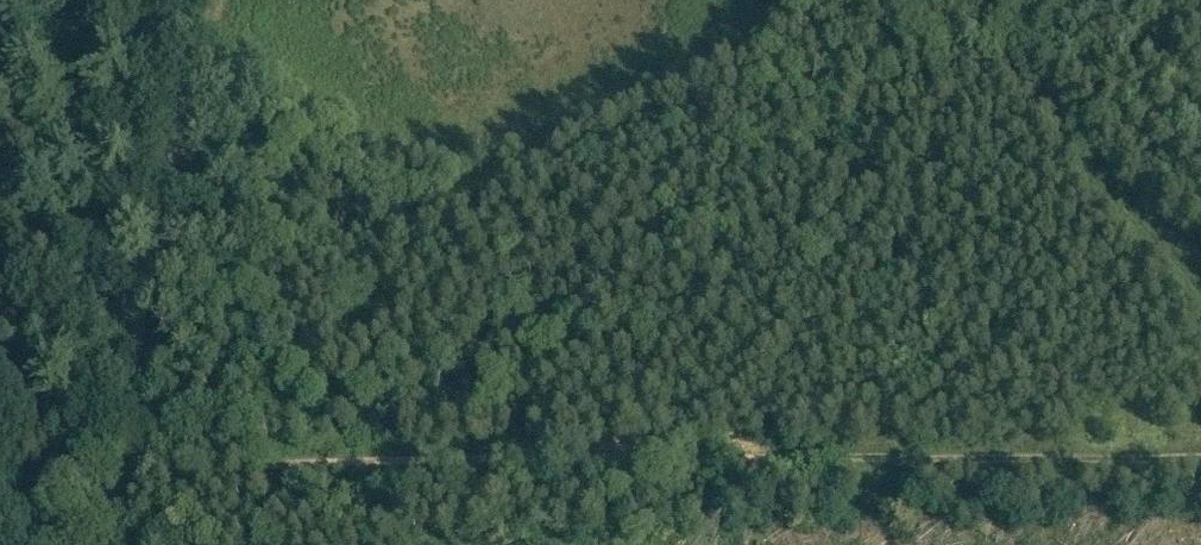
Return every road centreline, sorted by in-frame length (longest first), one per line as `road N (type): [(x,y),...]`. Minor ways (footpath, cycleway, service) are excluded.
road 1 (track): [(1200,459),(111,482),(204,0)]
road 2 (track): [(1200,286),(952,0)]

